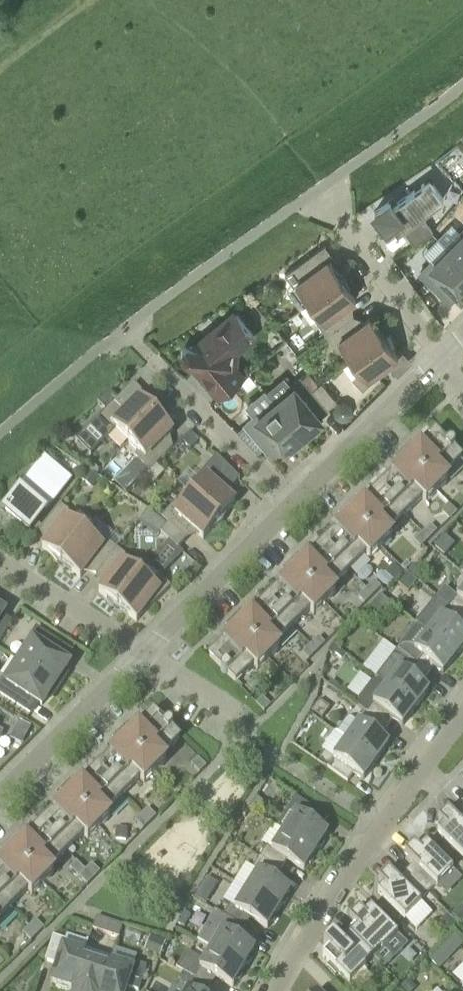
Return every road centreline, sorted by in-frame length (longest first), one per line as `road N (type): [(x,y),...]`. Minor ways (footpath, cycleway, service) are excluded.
road 1 (residential): [(280,990),(379,824),(462,715)]
road 2 (residential): [(145,653),(297,502)]
road 3 (residential): [(297,502),(442,356)]
road 4 (residential): [(297,502),(151,358)]
road 5 (residential): [(0,797),(145,653)]
road 6 (residential): [(145,653),(0,562)]
road 7 (residential): [(442,356),(345,218)]

